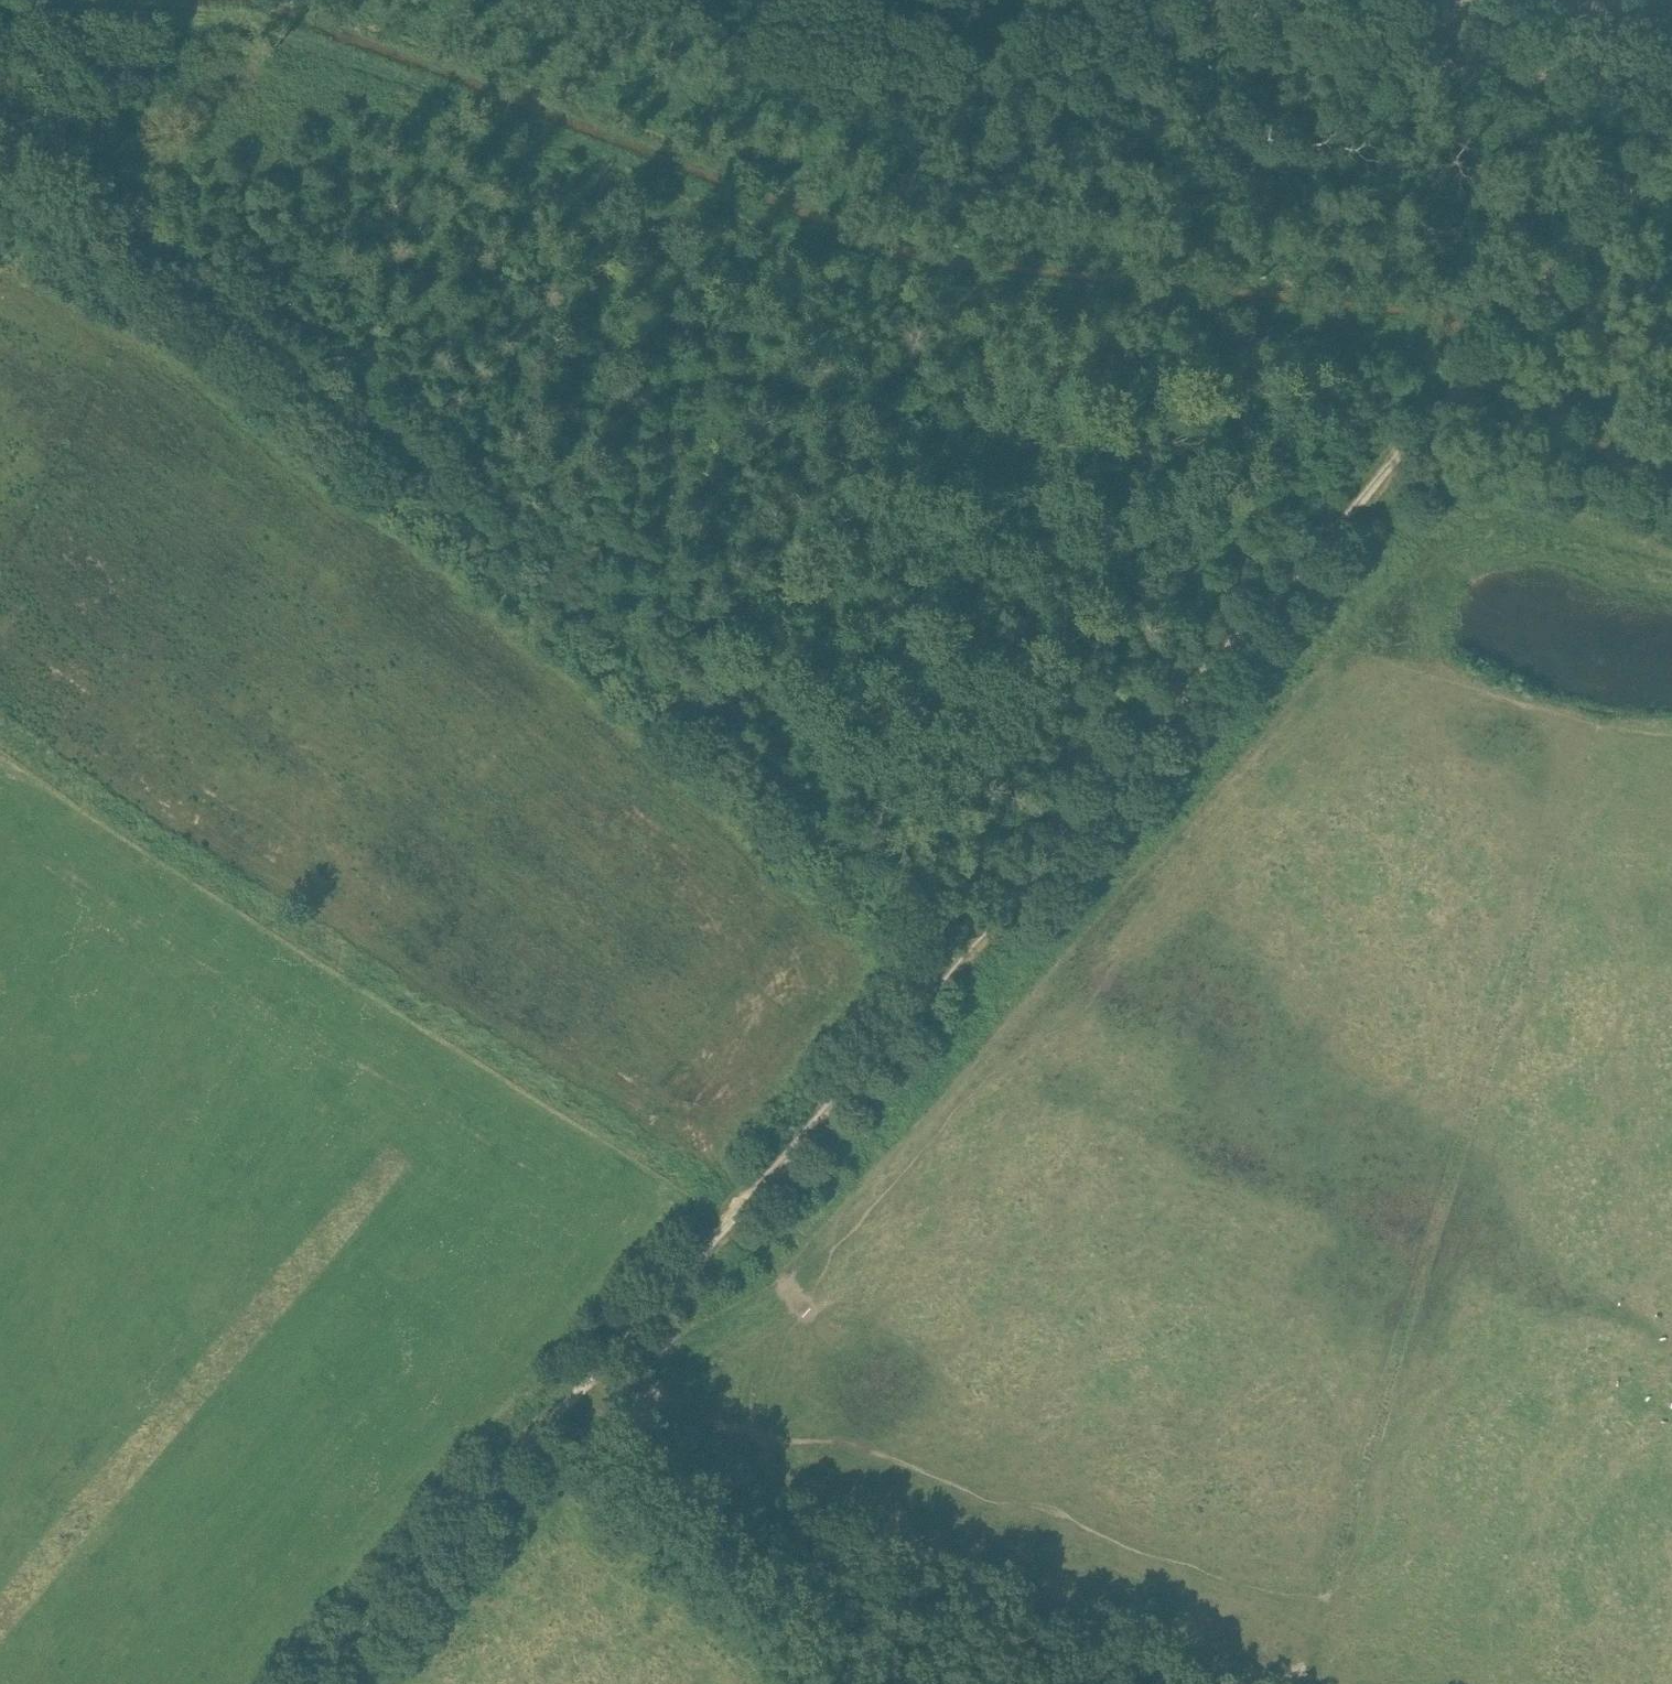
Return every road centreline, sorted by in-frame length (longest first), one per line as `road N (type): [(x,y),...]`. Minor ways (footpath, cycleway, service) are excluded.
road 1 (track): [(581,1392),(995,901),(1657,89),(1660,71)]
road 2 (track): [(1257,1683),(581,1392)]
road 3 (track): [(1209,0),(1383,50),(1578,76),(1660,71)]
road 4 (track): [(329,1683),(581,1392)]

